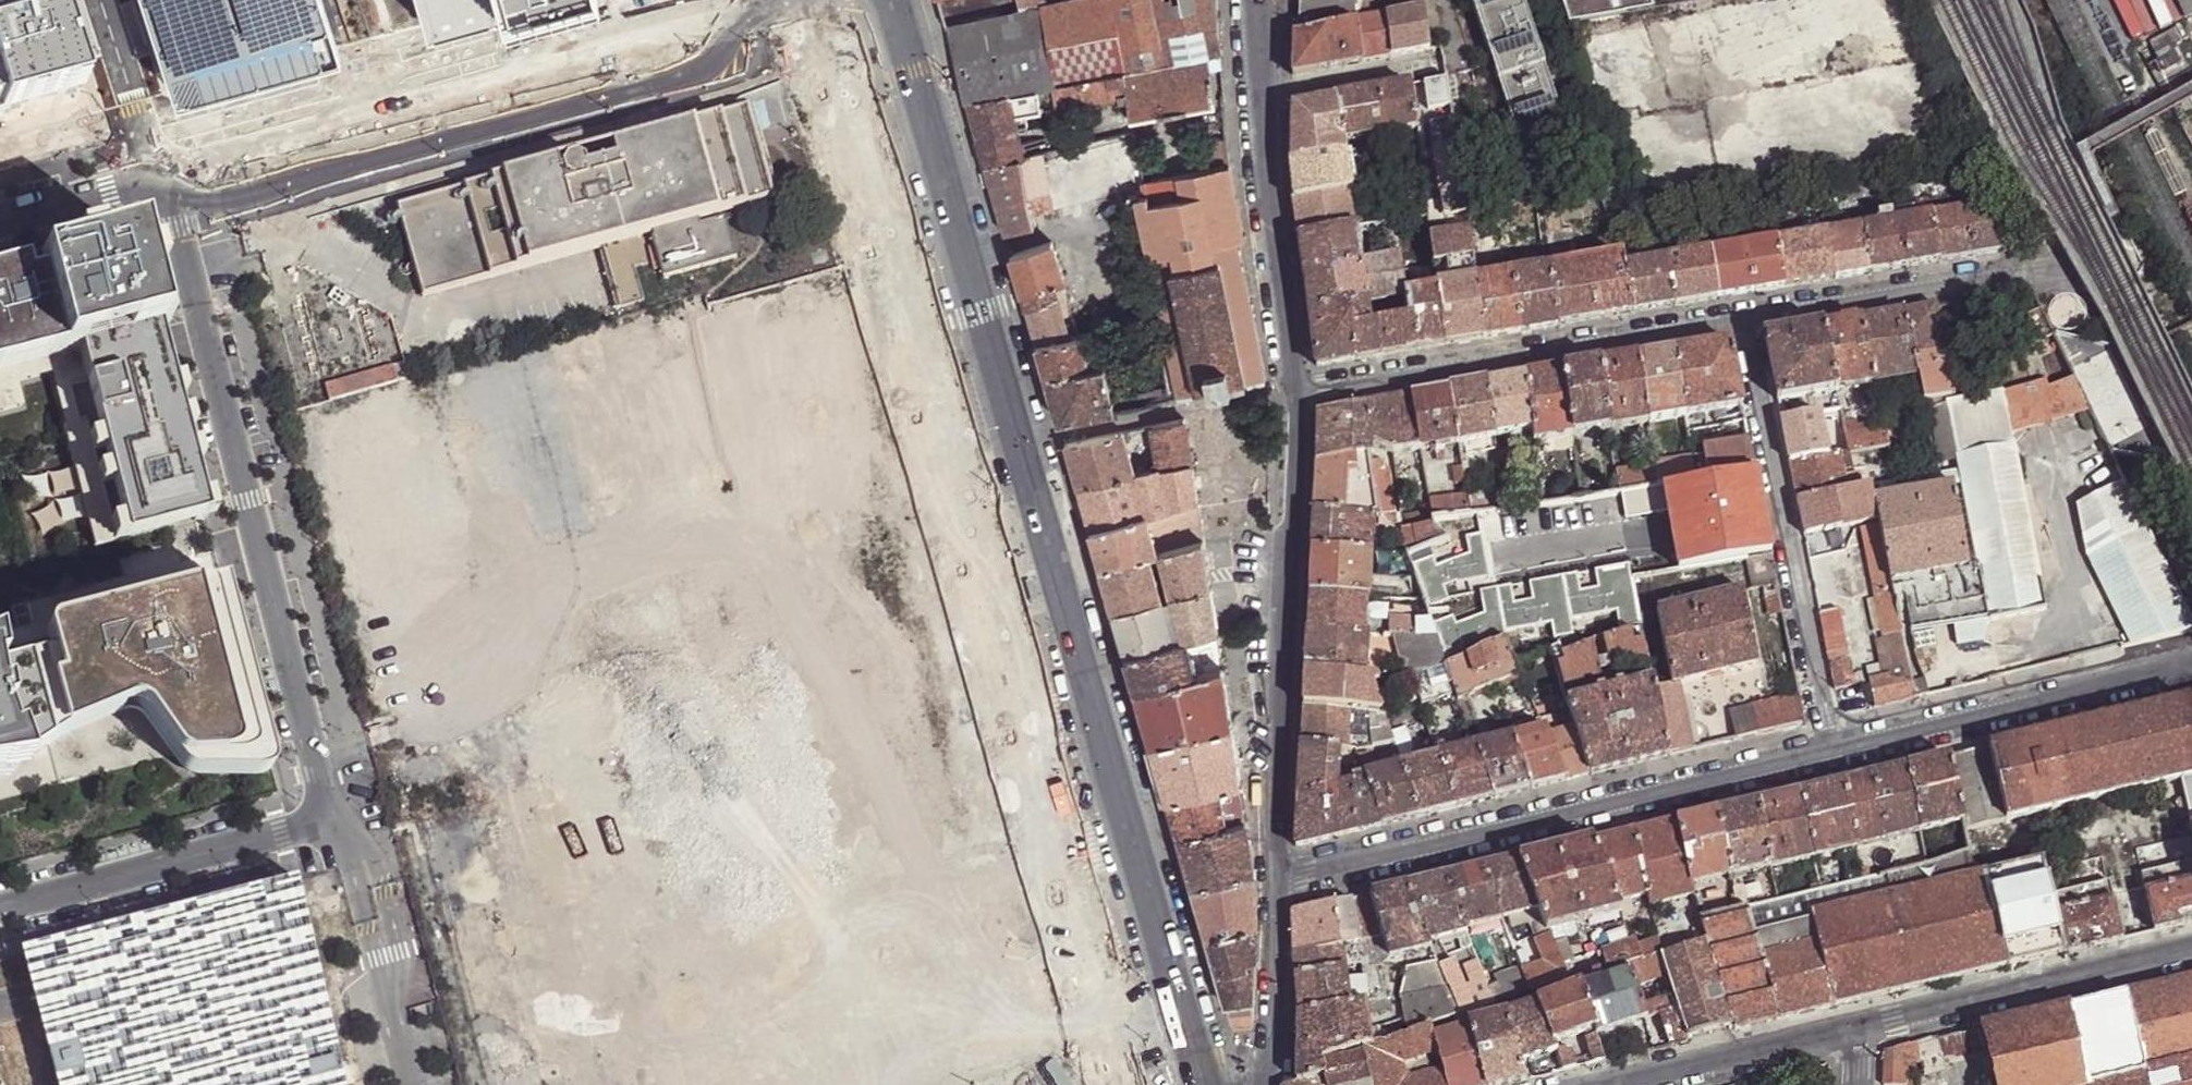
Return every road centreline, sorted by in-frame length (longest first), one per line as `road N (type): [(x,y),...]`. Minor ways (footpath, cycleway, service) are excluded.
road 1 (tertiary): [(1192,1084),(884,0)]
road 2 (tertiary): [(810,0),(1118,1084)]
road 3 (residential): [(1298,391),(1279,882),(1829,750)]
road 4 (residential): [(163,177),(334,825),(0,913)]
road 5 (residential): [(163,177),(804,0)]
road 6 (residential): [(2191,447),(2093,252),(1740,313)]
road 7 (residential): [(1740,313),(1298,391)]
road 8 (residential): [(1829,750),(1740,313)]
road 9 (residential): [(1829,750),(2191,658)]
road 10 (residential): [(1857,1029),(2191,948)]
road 11 (residential): [(1298,391),(1260,162),(1259,100)]
road 12 (residential): [(1628,1084),(1857,1029)]
road 13 (residential): [(102,0),(163,177)]
road 14 (residential): [(1259,100),(1433,69)]
road 15 (residential): [(0,220),(163,177)]

